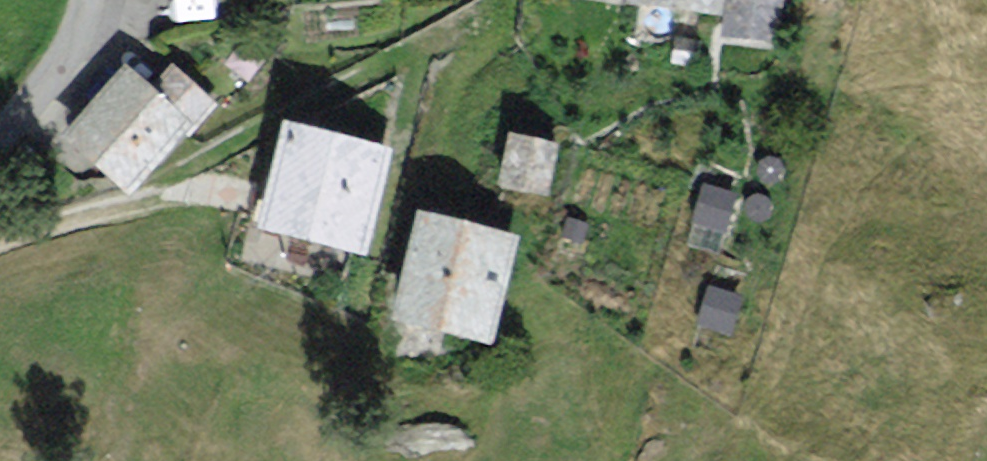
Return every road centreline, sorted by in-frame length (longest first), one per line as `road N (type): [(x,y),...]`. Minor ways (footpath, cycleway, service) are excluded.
road 1 (track): [(0,244),(151,201),(185,167),(424,41),(362,313)]
road 2 (unclassified): [(85,0),(82,26),(64,57),(0,131)]

